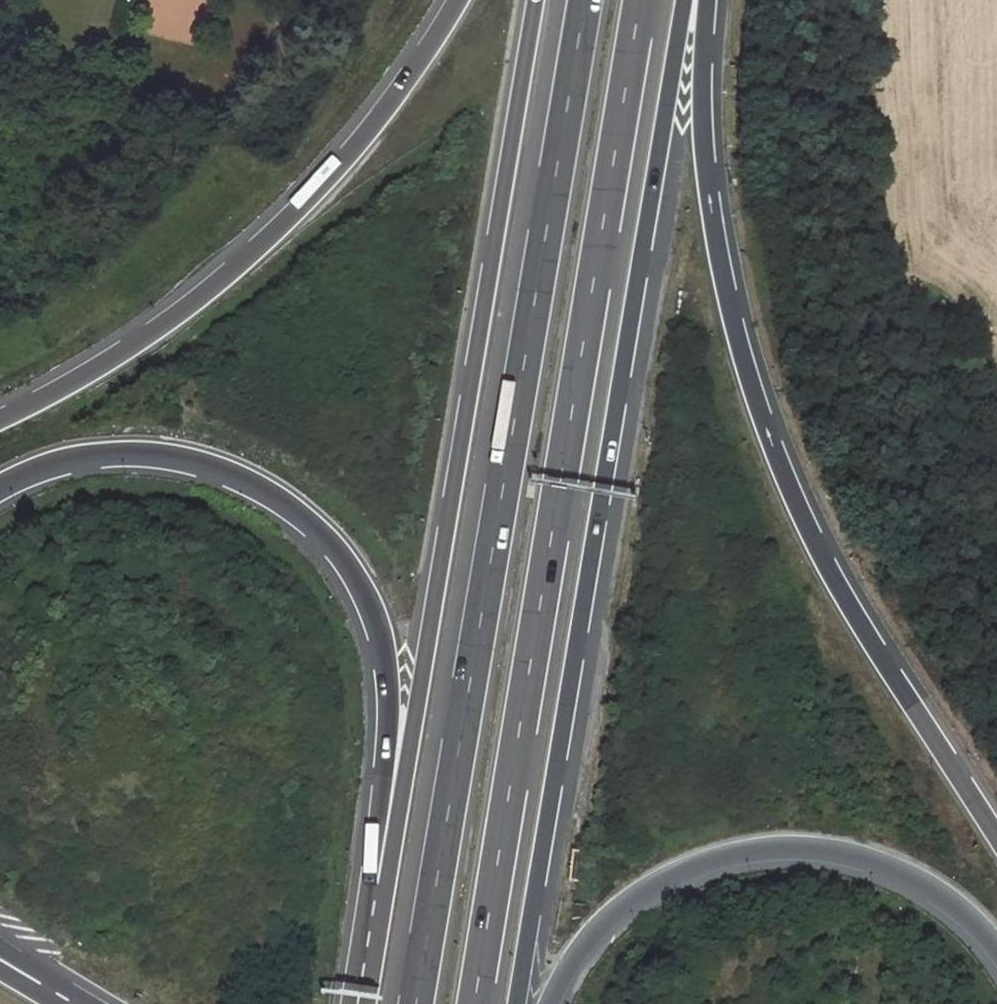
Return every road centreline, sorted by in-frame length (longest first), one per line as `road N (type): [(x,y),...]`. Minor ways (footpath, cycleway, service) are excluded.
road 1 (trunk): [(586,0),(416,1003)]
road 2 (trunk): [(474,1003),(641,0)]
road 3 (motorway): [(520,1003),(686,0)]
road 4 (motorway): [(996,837),(836,580),(751,381),(711,200),(702,87),(707,0)]
road 5 (motorway): [(532,0),(417,708),(377,884)]
road 6 (motorway): [(0,488),(74,459),(195,462),(274,497),(330,544),(369,606),(382,646),(386,762),(377,884)]
road 7 (motorway): [(458,0),(369,128),(253,251),(124,350),(0,418)]
road 8 (motorway): [(549,1003),(580,948),(632,899),(712,860),(766,849),(823,850),(881,865),(962,911),(996,949)]
road 9 (motorway): [(377,884),(357,1003)]

